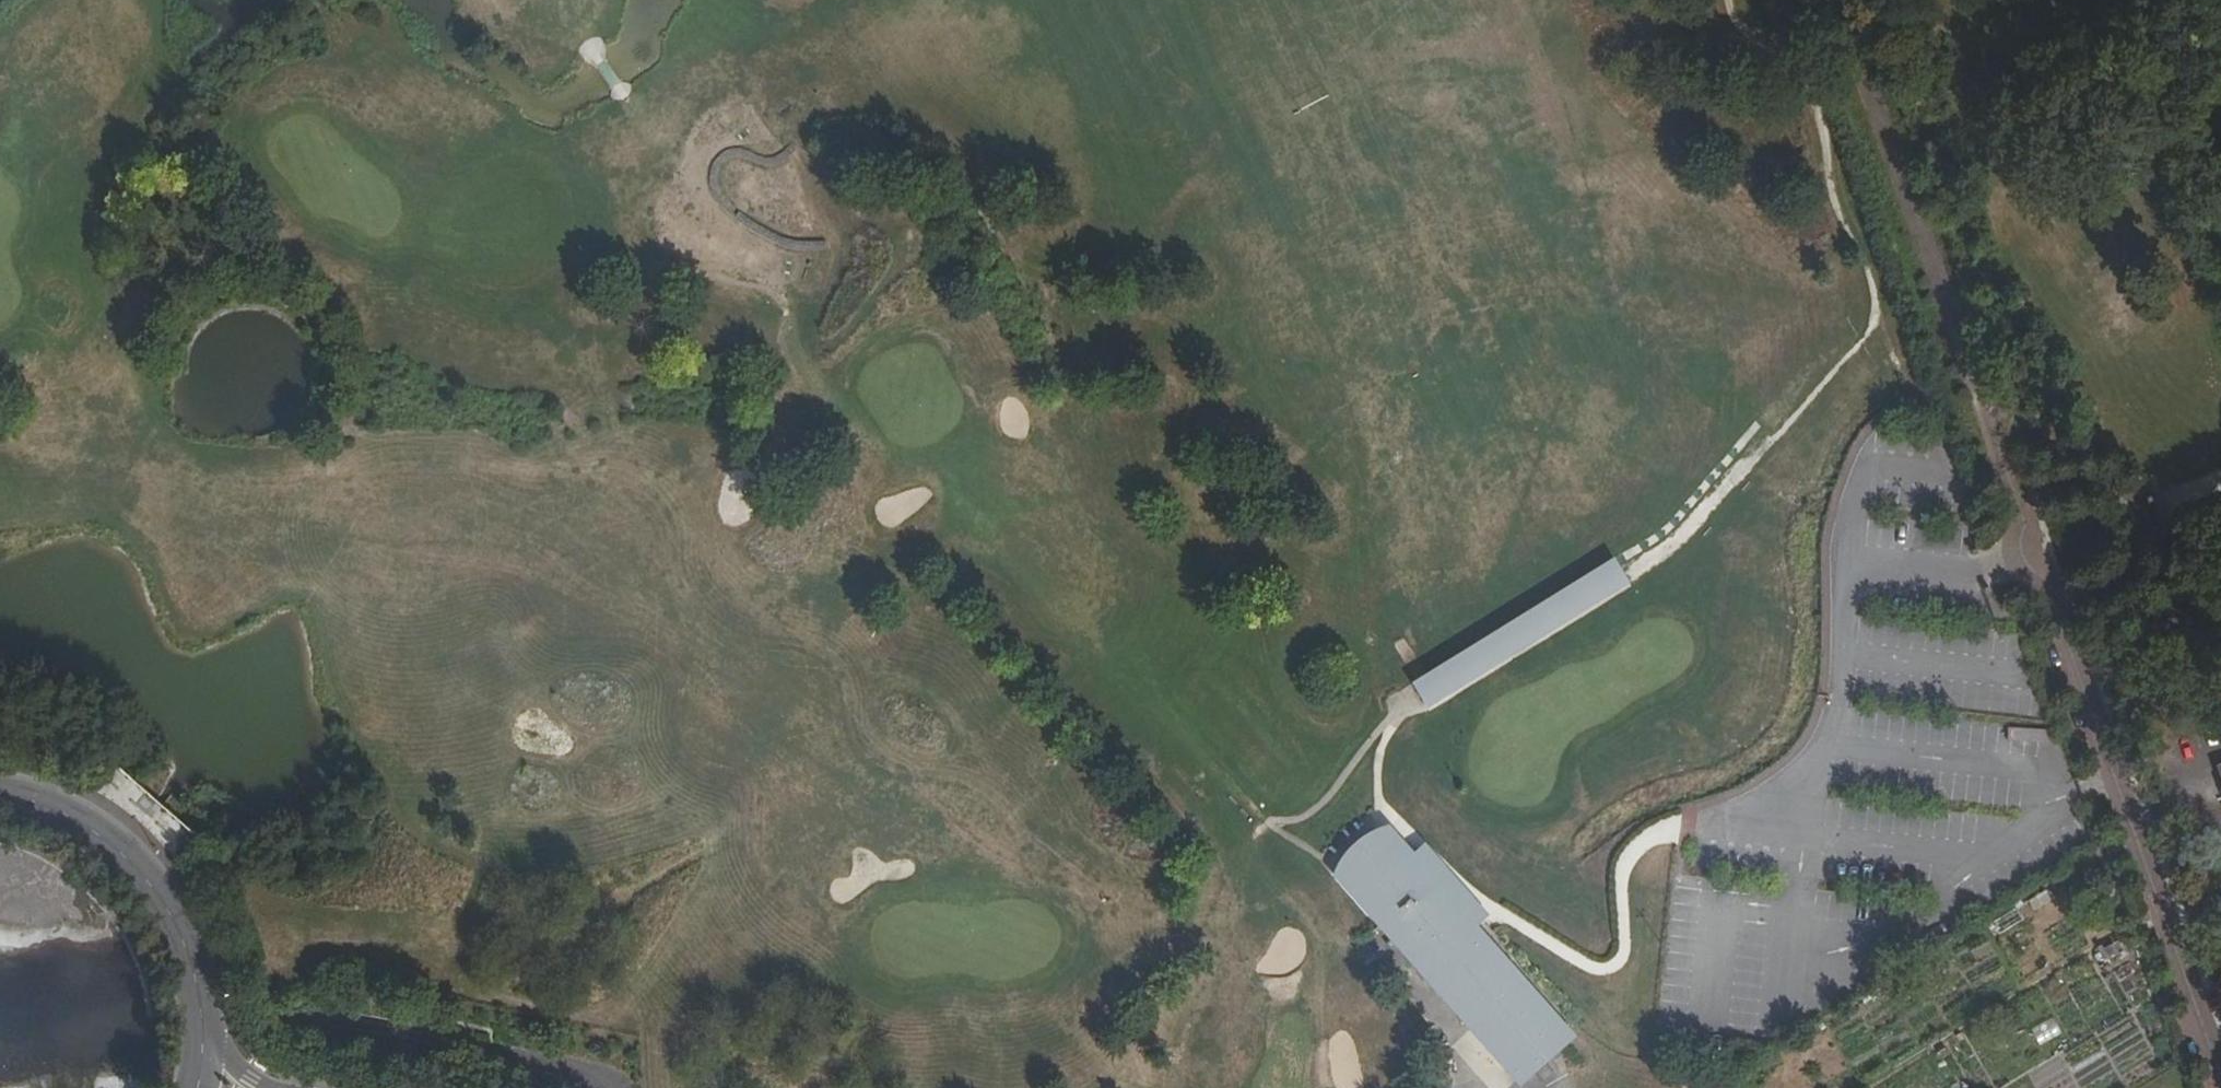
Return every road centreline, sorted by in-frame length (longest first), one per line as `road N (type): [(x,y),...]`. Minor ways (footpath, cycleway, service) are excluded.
road 1 (secondary): [(204,1047),(197,978),(171,914),(129,860),(73,819),(0,794)]

